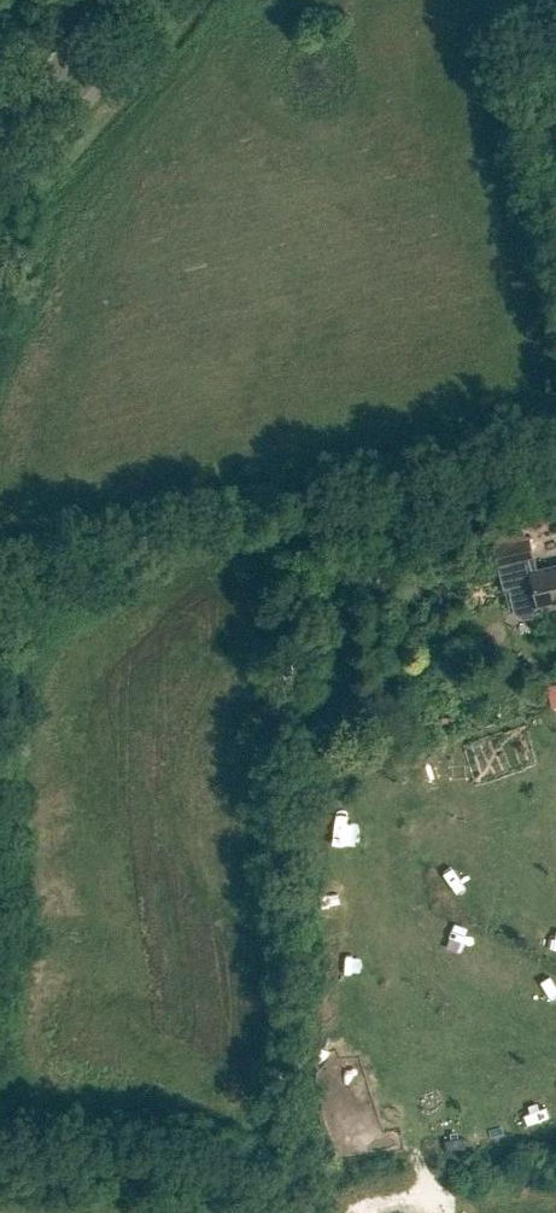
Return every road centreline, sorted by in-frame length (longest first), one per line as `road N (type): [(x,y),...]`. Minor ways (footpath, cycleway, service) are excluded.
road 1 (secondary): [(0,139),(119,0)]

